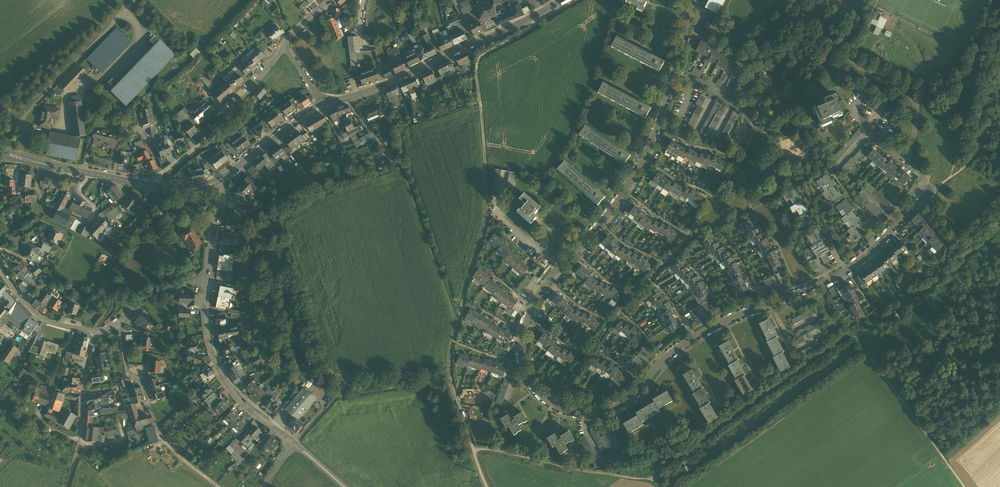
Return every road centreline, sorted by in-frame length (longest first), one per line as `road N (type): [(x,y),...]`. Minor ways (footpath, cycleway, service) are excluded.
road 1 (residential): [(692,0),(644,158),(601,224),(549,278),(524,333),(526,374),(553,407),(585,416),(623,405),(693,338),(846,271),(884,239),(926,179),(876,142),(848,105)]
road 2 (track): [(472,447),(450,359),(488,213),(477,63),(535,26),(537,15)]
road 3 (track): [(650,476),(851,330),(965,486)]
road 4 (tertiary): [(326,105),(571,0)]
road 5 (residential): [(207,279),(209,344),(230,388),(344,486)]
road 6 (track): [(136,0),(15,125),(0,122)]
road 7 (track): [(472,447),(650,476)]
road 8 (residential): [(283,45),(208,137),(164,172)]
road 9 (tertiary): [(0,153),(160,188)]
road 10 (tertiary): [(217,182),(326,105)]
road 11 (residential): [(95,331),(77,453)]

